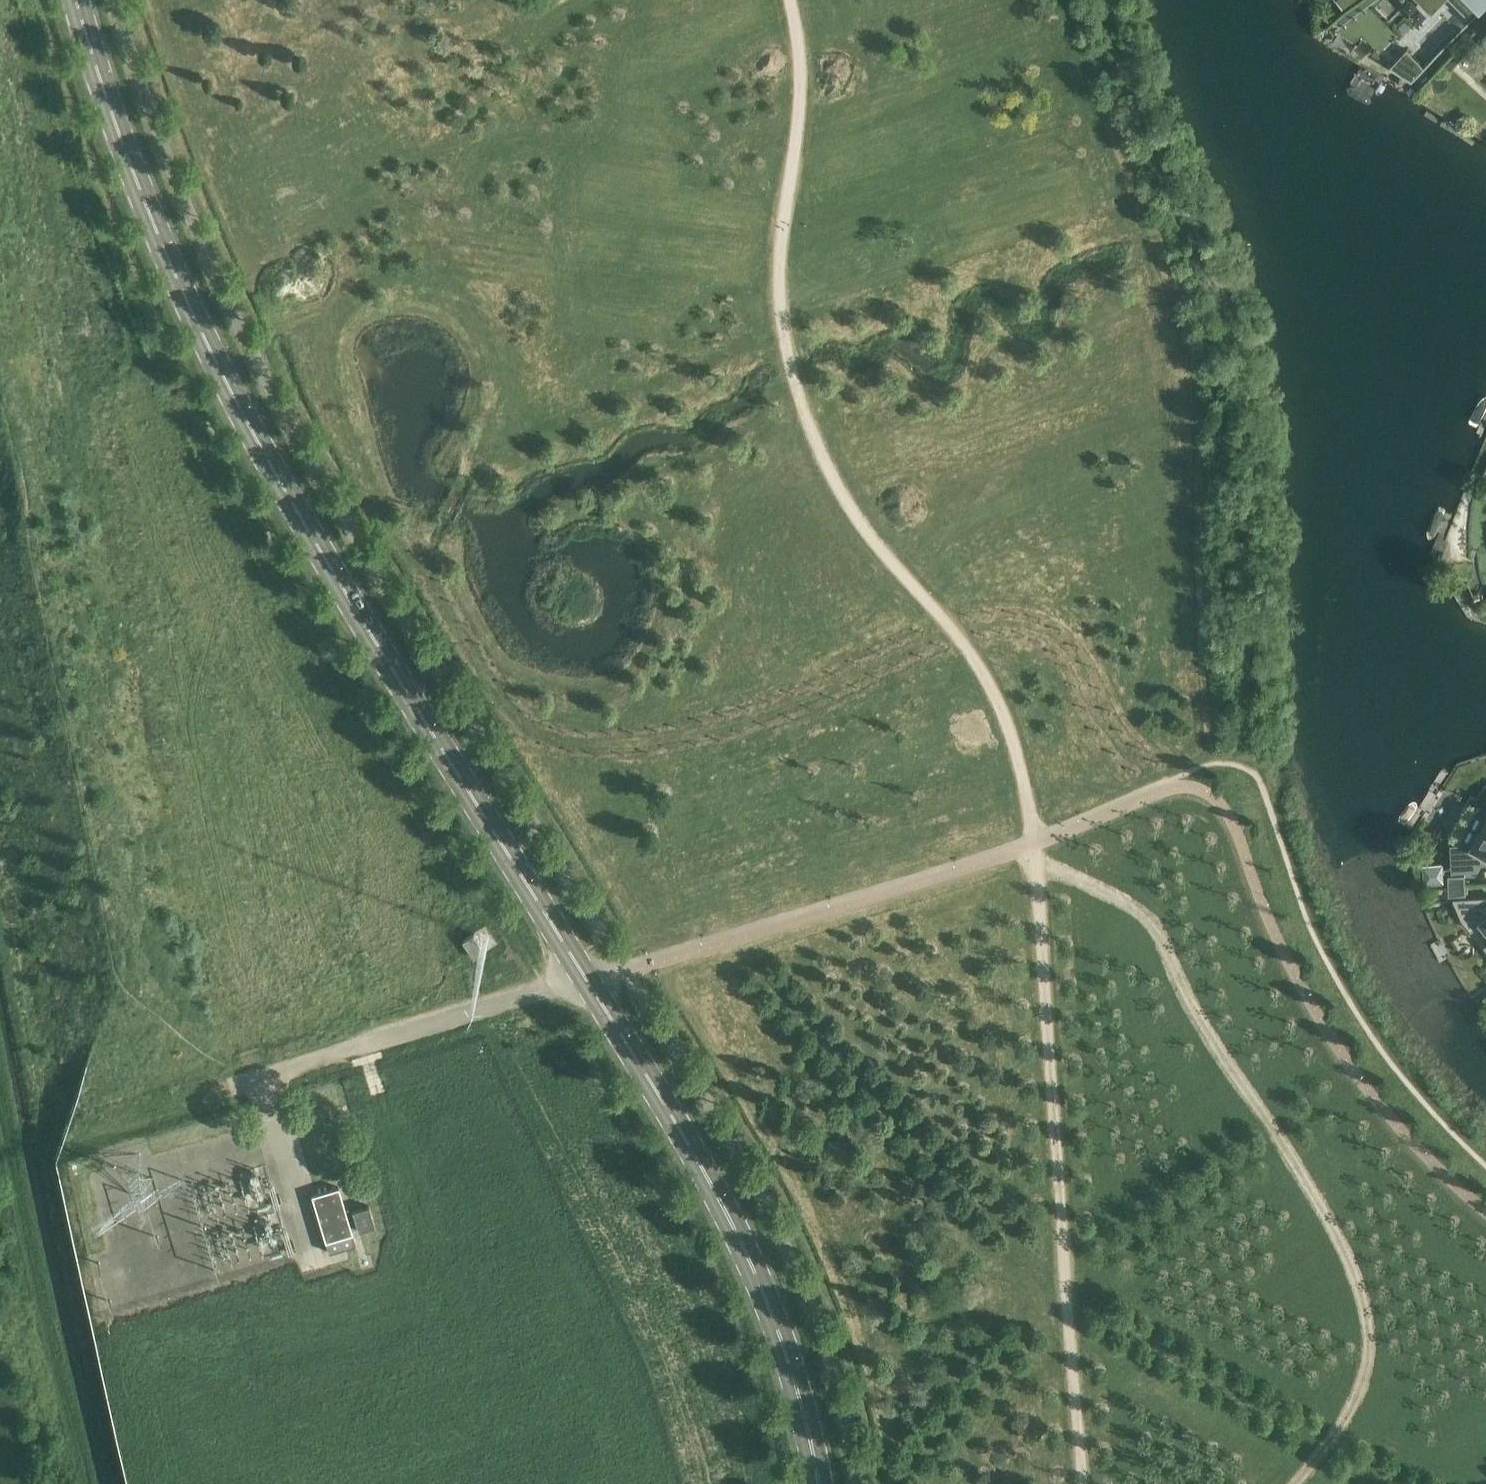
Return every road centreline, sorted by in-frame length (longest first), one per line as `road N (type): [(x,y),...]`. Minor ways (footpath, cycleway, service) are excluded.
road 1 (tertiary): [(824,1483),(813,1412),(743,1226),(255,423),(98,77),(78,0)]

